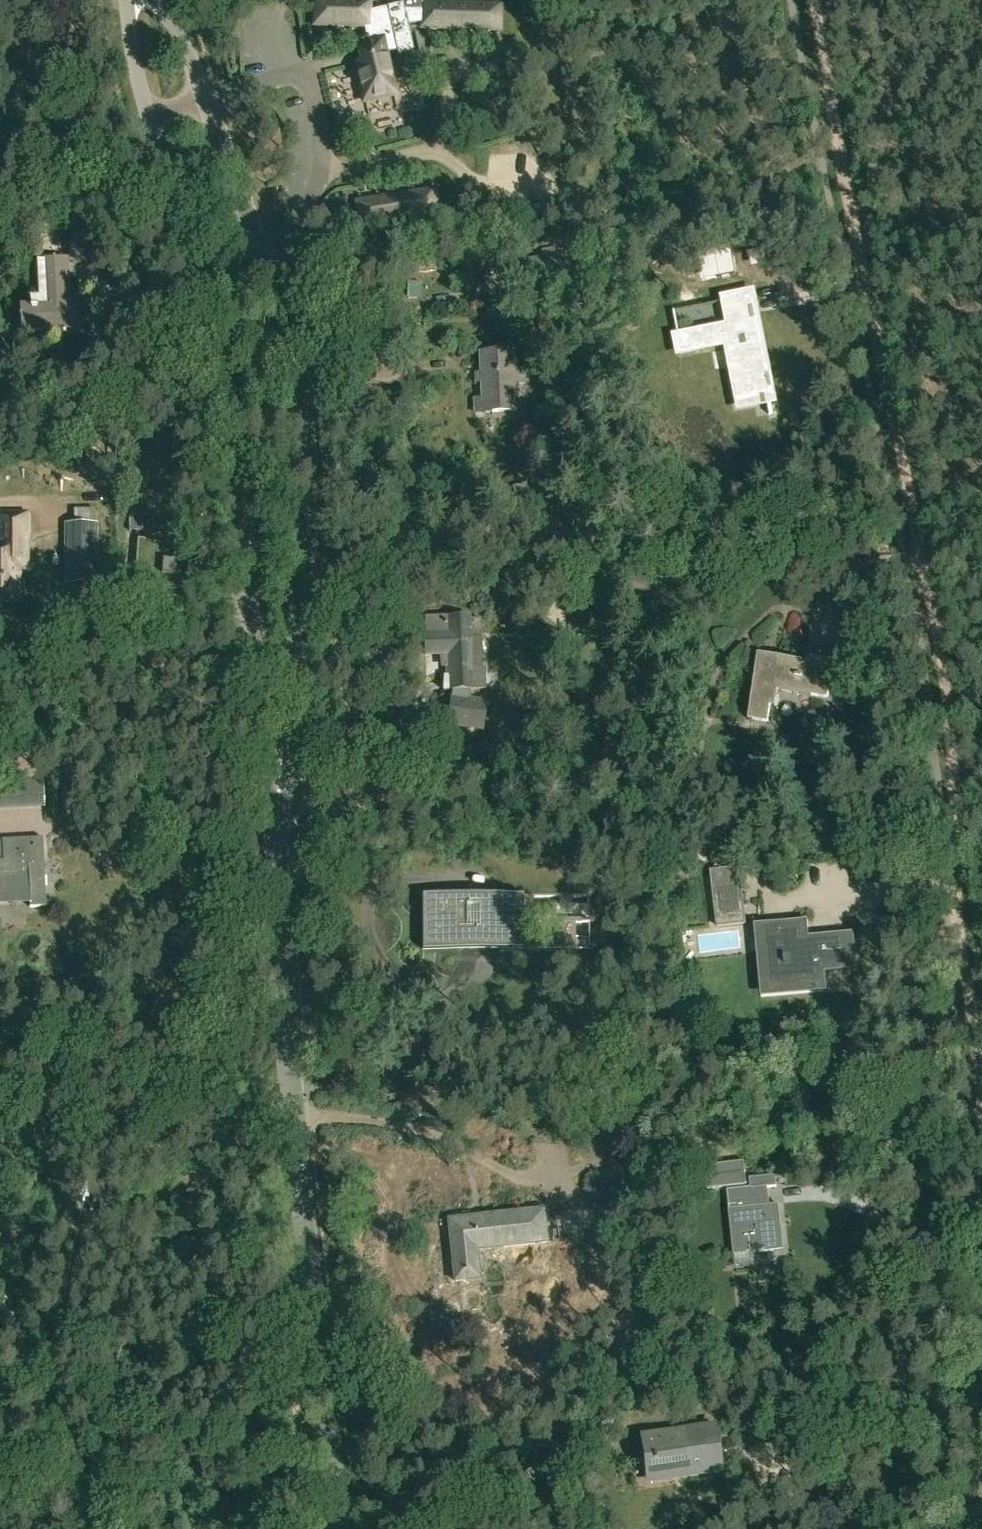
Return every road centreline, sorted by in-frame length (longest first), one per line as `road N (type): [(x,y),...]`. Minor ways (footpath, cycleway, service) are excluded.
road 1 (track): [(815,0),(942,664),(981,1076)]
road 2 (unclassified): [(279,874),(295,718),(301,467),(294,358),(207,95),(160,0)]
road 3 (unclassified): [(127,0),(150,115),(227,378),(279,874)]
road 4 (unclassified): [(337,1528),(290,1083),(279,874)]
road 5 (track): [(39,1528),(26,1412),(0,1301)]

